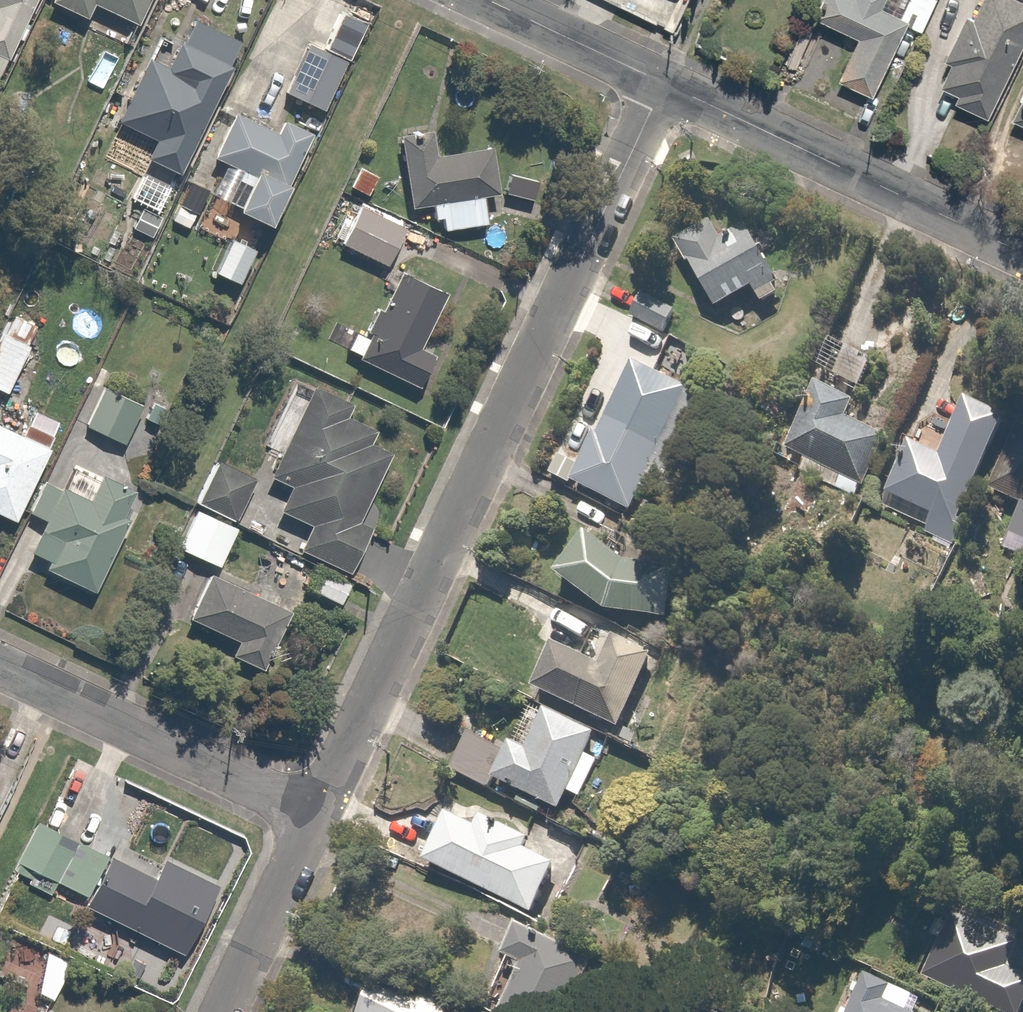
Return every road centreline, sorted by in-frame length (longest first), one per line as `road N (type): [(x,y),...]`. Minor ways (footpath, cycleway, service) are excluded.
road 1 (residential): [(666,83),(313,811)]
road 2 (residential): [(666,83),(1022,254)]
road 3 (residential): [(0,663),(313,811)]
road 4 (residential): [(313,811),(220,1011)]
road 5 (residential): [(490,0),(666,83)]

